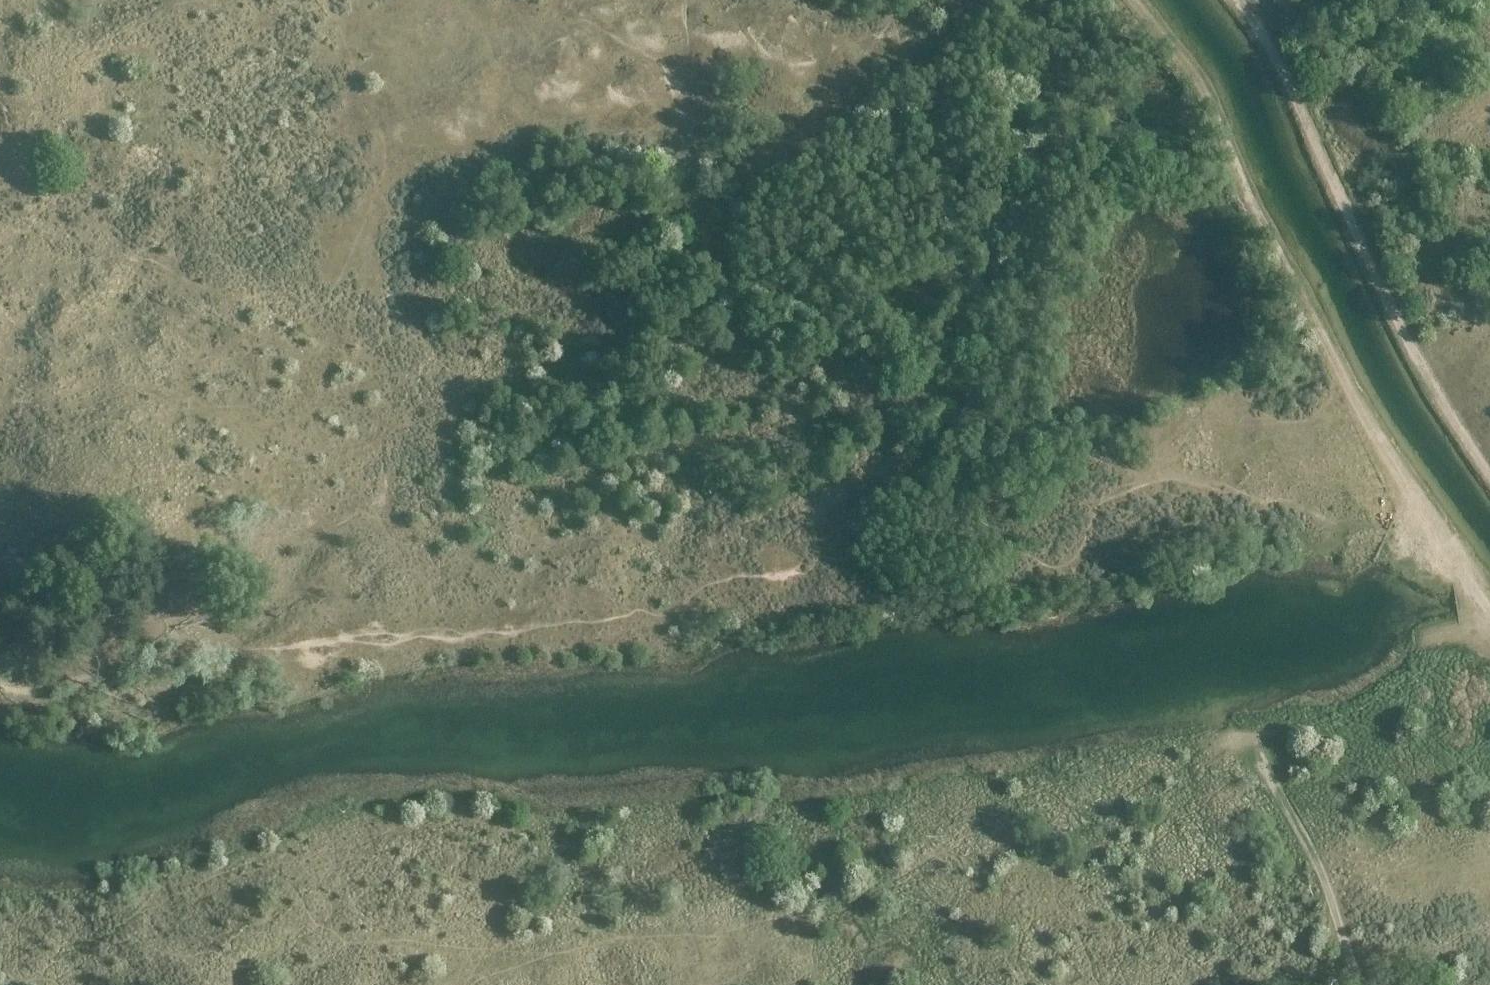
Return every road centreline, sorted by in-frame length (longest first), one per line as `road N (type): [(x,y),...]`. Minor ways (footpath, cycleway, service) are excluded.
road 1 (track): [(1357,984),(1323,871),(1255,736)]

